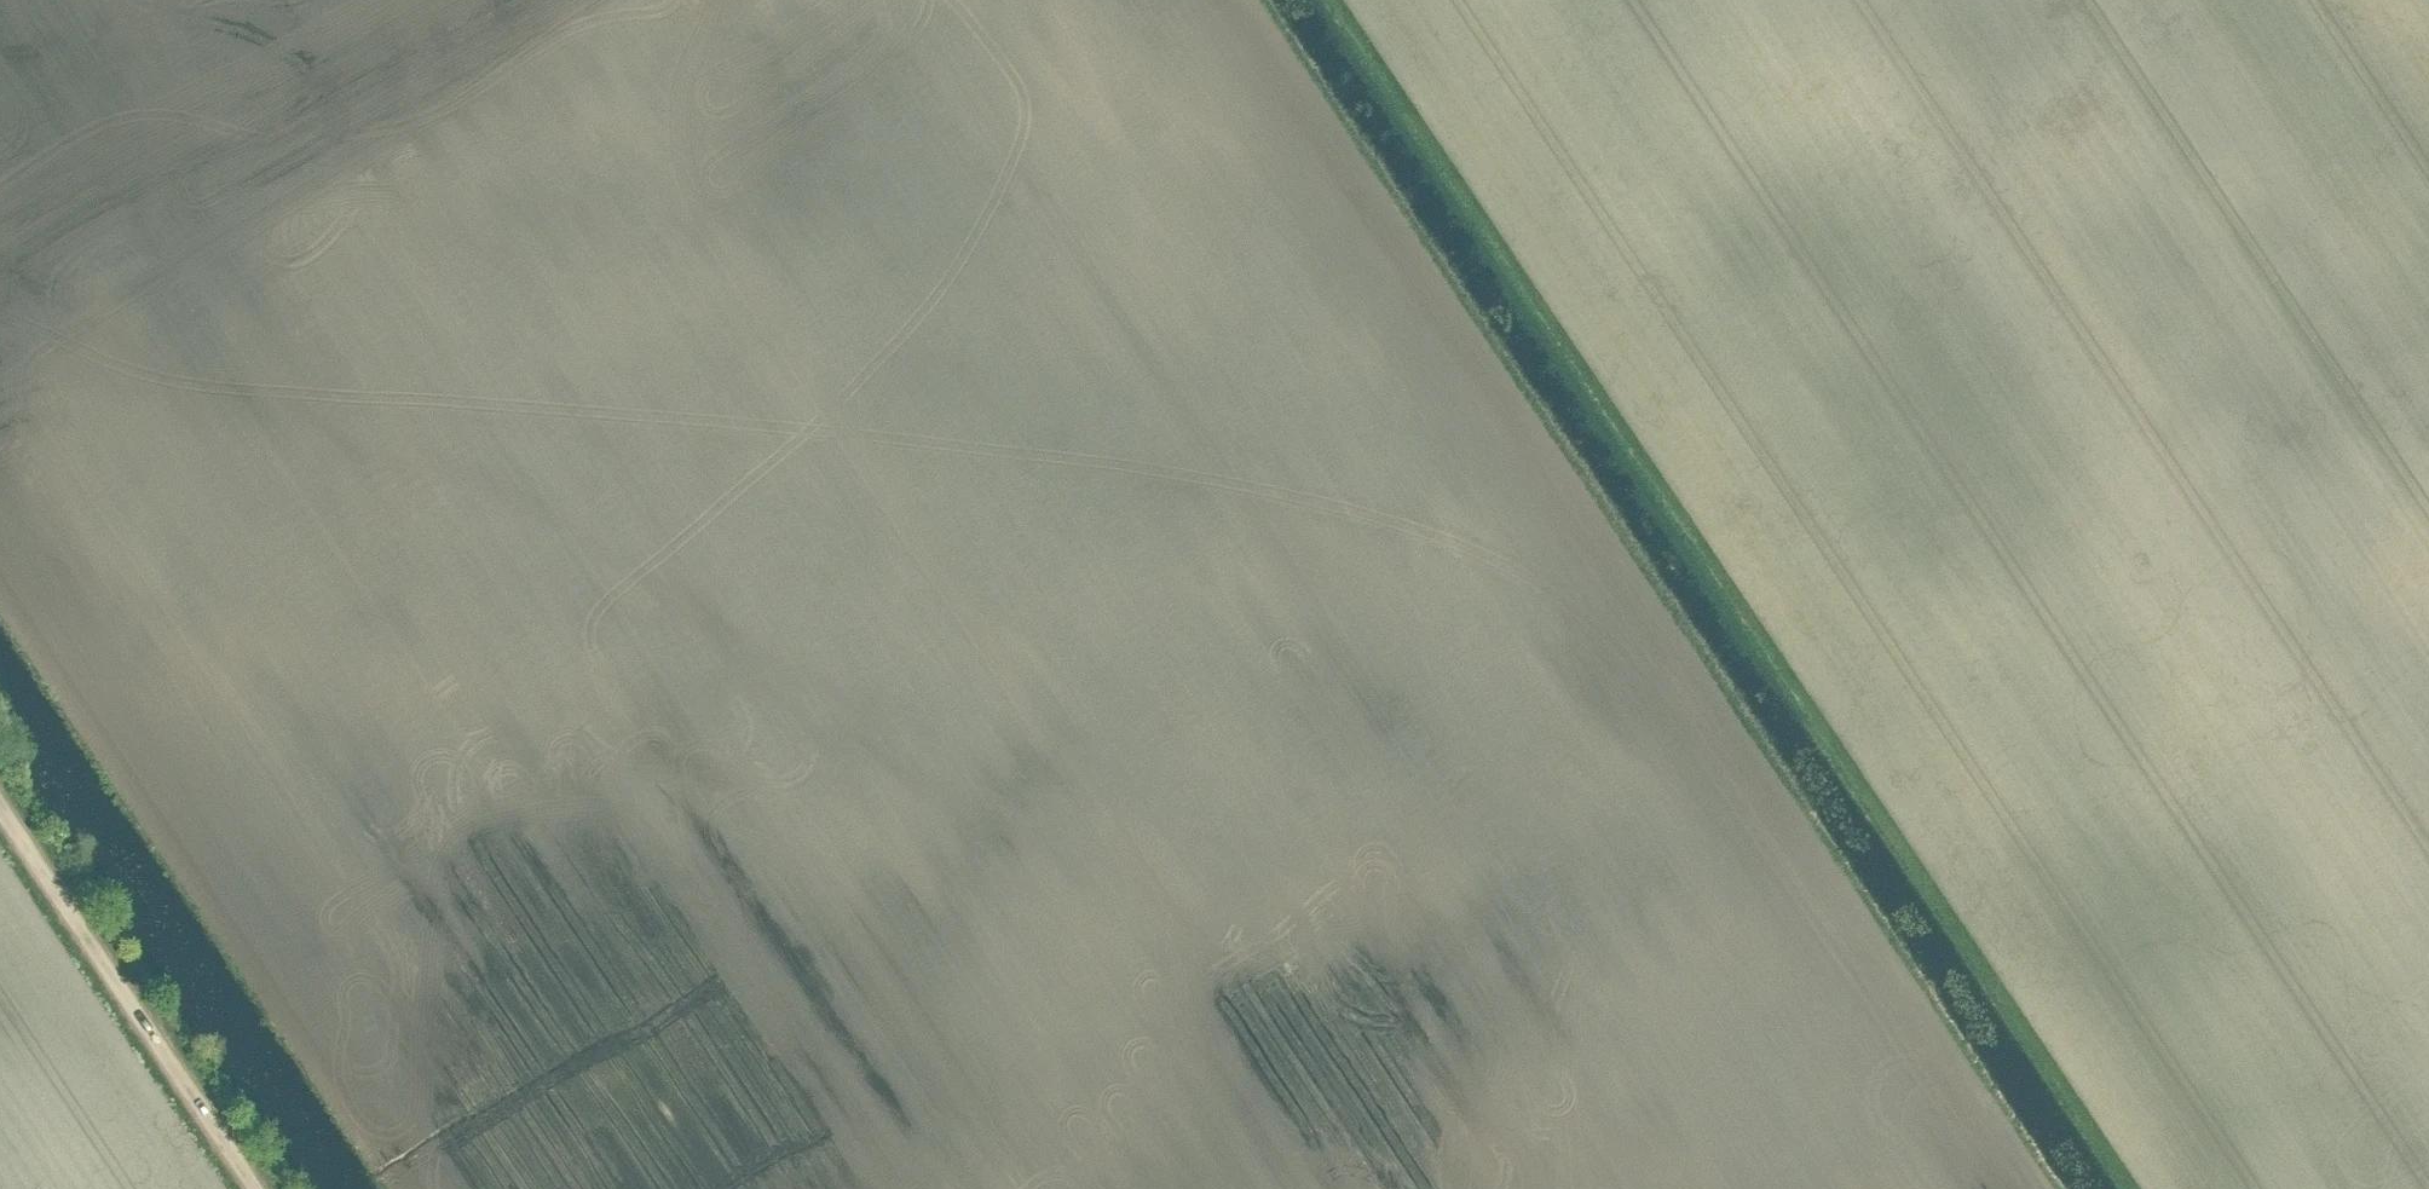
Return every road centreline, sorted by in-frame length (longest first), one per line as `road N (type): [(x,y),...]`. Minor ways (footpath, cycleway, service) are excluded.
road 1 (unclassified): [(253,1188),(0,811)]

